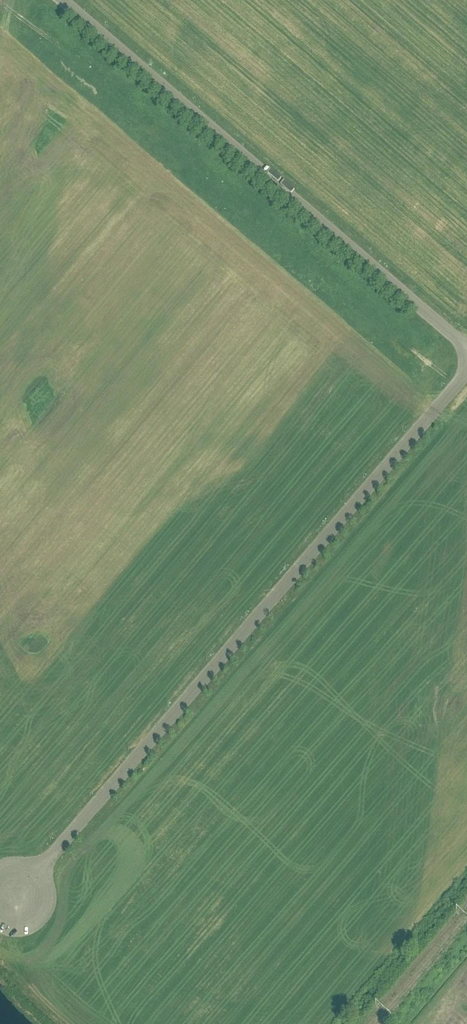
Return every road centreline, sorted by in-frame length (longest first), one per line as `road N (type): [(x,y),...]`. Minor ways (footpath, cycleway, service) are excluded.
road 1 (unknown): [(450,393),(407,442),(294,999),(157,972),(286,315)]
road 2 (unknown): [(420,427),(246,282),(35,239),(0,408)]
road 3 (unclassified): [(466,346),(60,0)]
road 4 (unknown): [(246,282),(143,802)]
road 5 (unknown): [(326,841),(0,771)]

